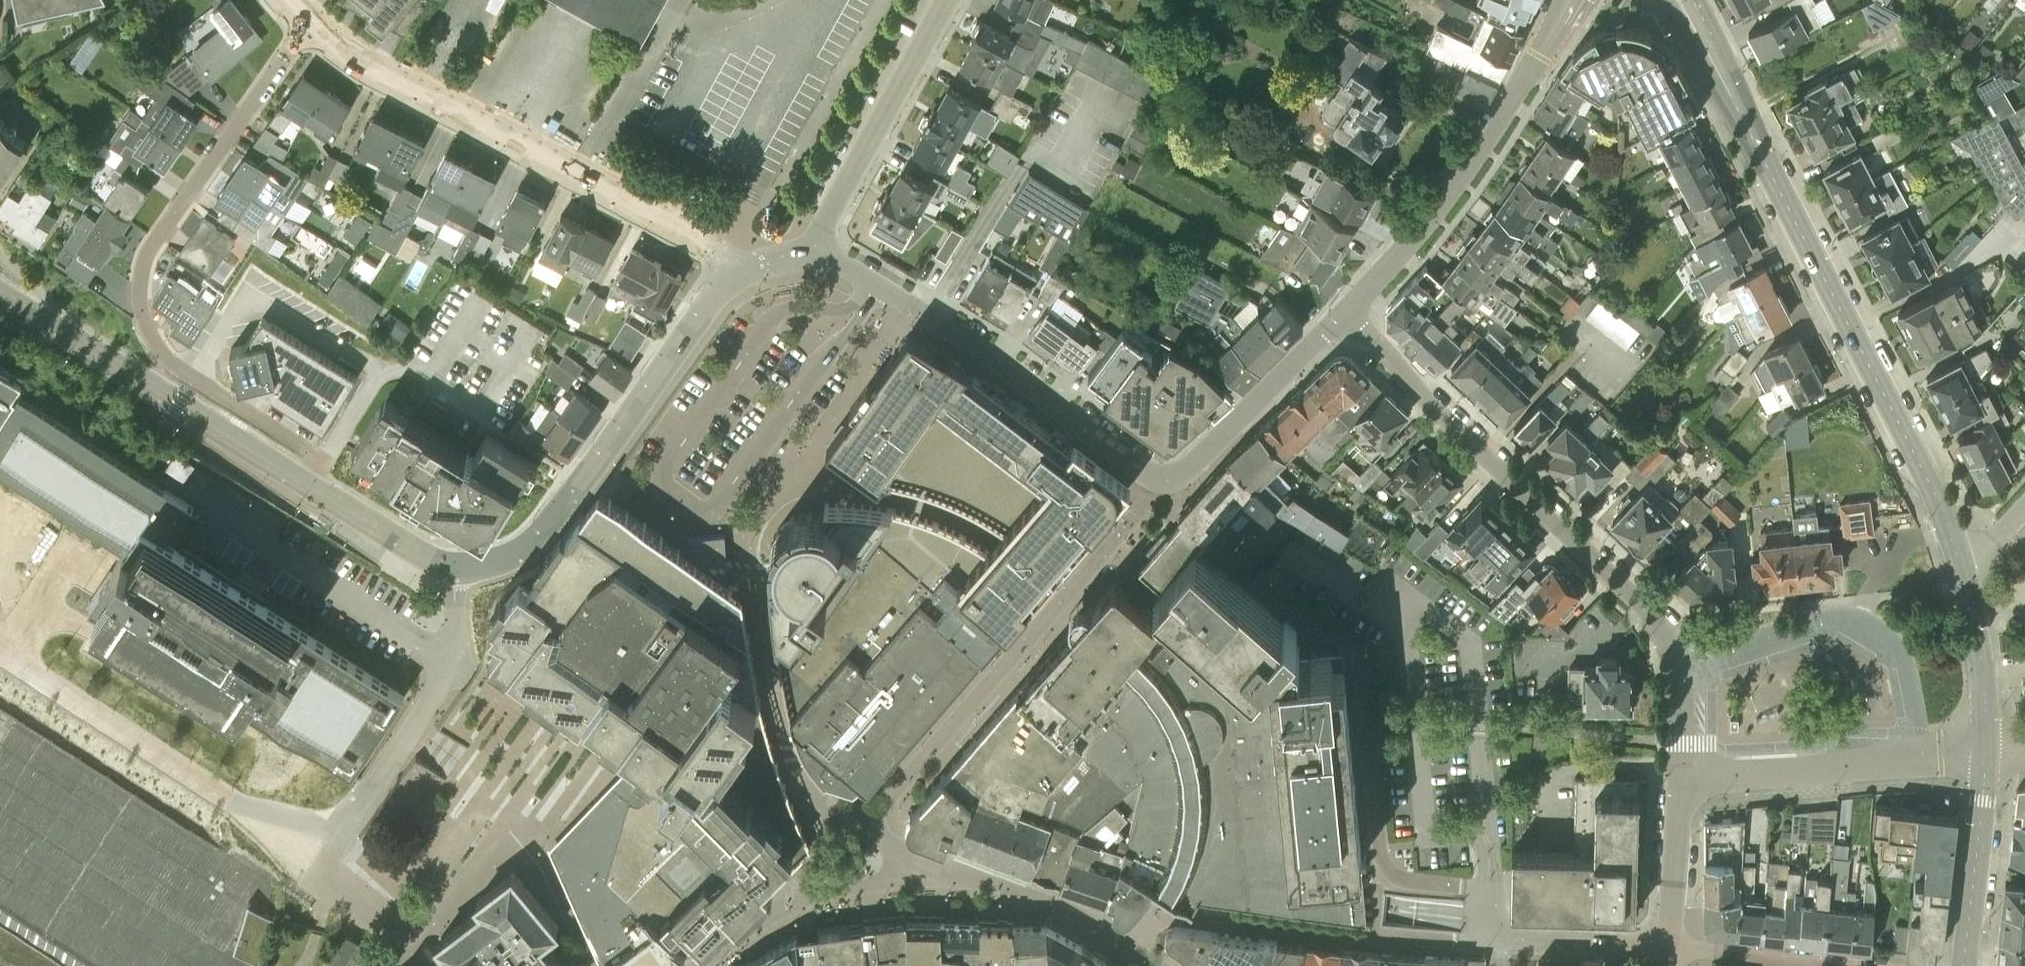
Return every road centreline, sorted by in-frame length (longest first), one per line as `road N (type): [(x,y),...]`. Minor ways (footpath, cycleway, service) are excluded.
road 1 (residential): [(1666,946),(1489,937),(1492,889),(1391,871),(1380,842),(1359,652),(1249,583),(1148,497),(1167,476)]
road 2 (residential): [(1679,782),(1676,671),(1655,617),(1342,313)]
road 3 (residential): [(304,483),(320,456),(168,358),(141,297),(147,253),(306,22)]
road 4 (secondary): [(1960,568),(1907,436),(1701,40)]
road 5 (residential): [(748,263),(419,93),(306,22)]
road 6 (residential): [(471,568),(495,565),(542,537),(721,283),(748,263)]
road 7 (residential): [(1167,476),(1147,471),(1008,366),(814,252)]
road 8 (residential): [(342,837),(232,799),(0,650)]
road 9 (residential): [(1342,313),(1471,161),(1568,0)]
road 10 (residential): [(304,483),(0,293)]
road 11 (residential): [(1679,782),(1985,754)]
road 12 (residential): [(342,837),(450,667),(455,568)]
road 13 (residential): [(814,252),(946,0)]
road 14 (residential): [(417,942),(596,760)]
road 15 (residential): [(1167,476),(1237,420),(1342,313)]
road 16 (secondary): [(1964,965),(1985,754)]
road 17 (secondary): [(1985,754),(1979,651),(1960,568)]
road 18 (residential): [(455,568),(304,483)]
road 19 (residential): [(1836,965),(1666,946)]
road 20 (residential): [(1666,946),(1679,782)]
road 21 (residential): [(417,942),(322,873),(342,837)]

